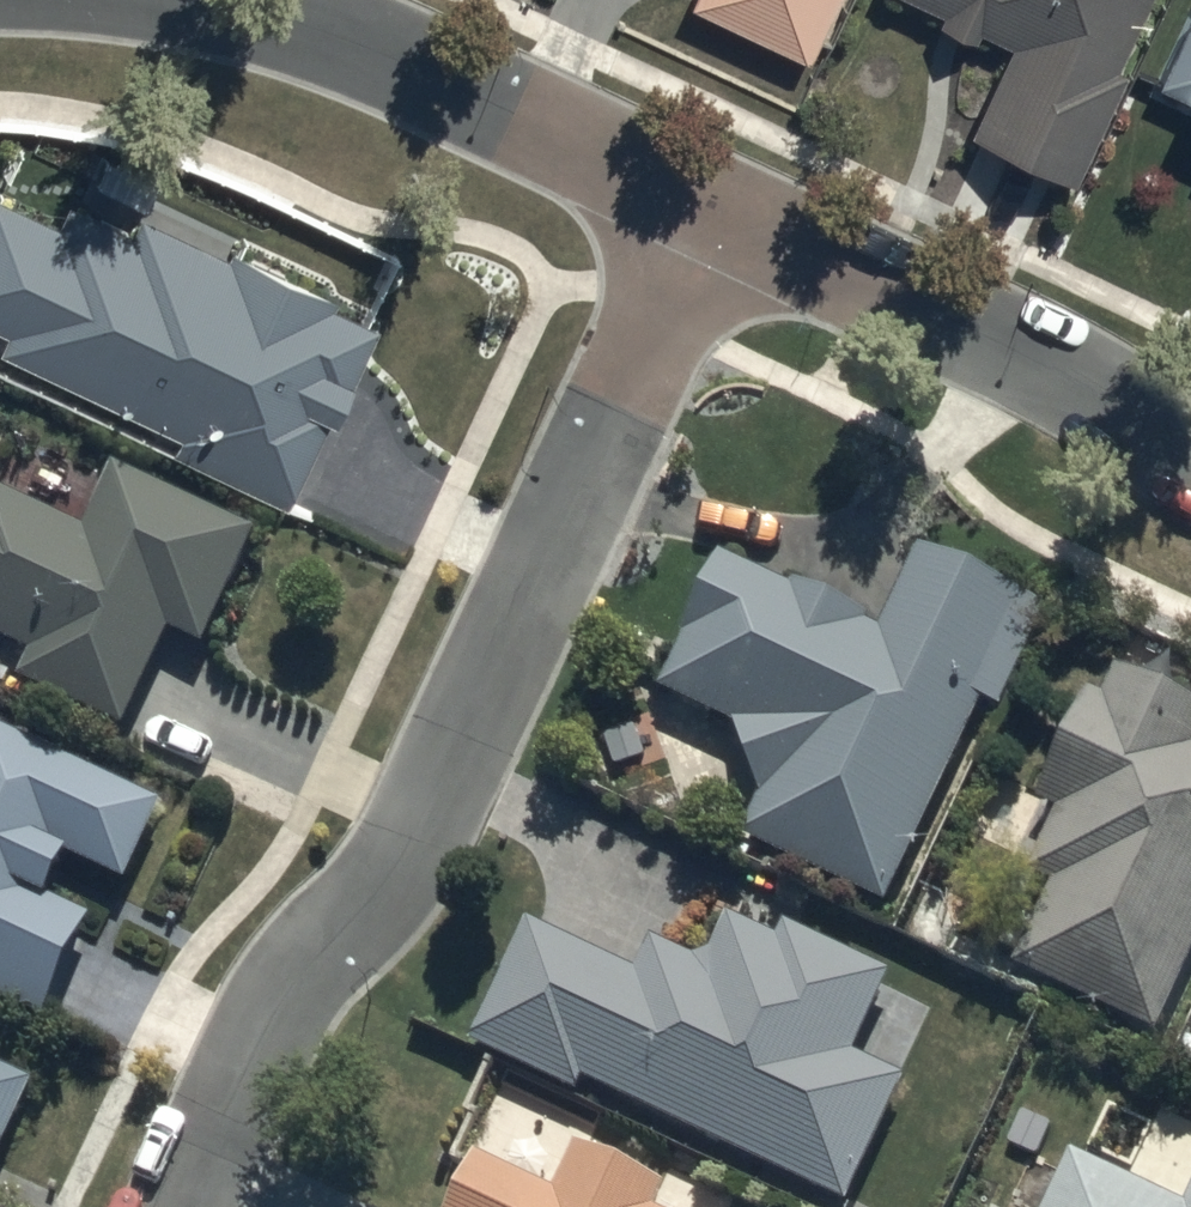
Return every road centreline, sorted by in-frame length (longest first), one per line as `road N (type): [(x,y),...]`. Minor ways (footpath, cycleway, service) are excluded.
road 1 (residential): [(703,202),(382,888),(237,1078),(177,1206)]
road 2 (residential): [(703,202),(403,70),(232,15),(143,0)]
road 3 (residential): [(1190,454),(703,202)]

